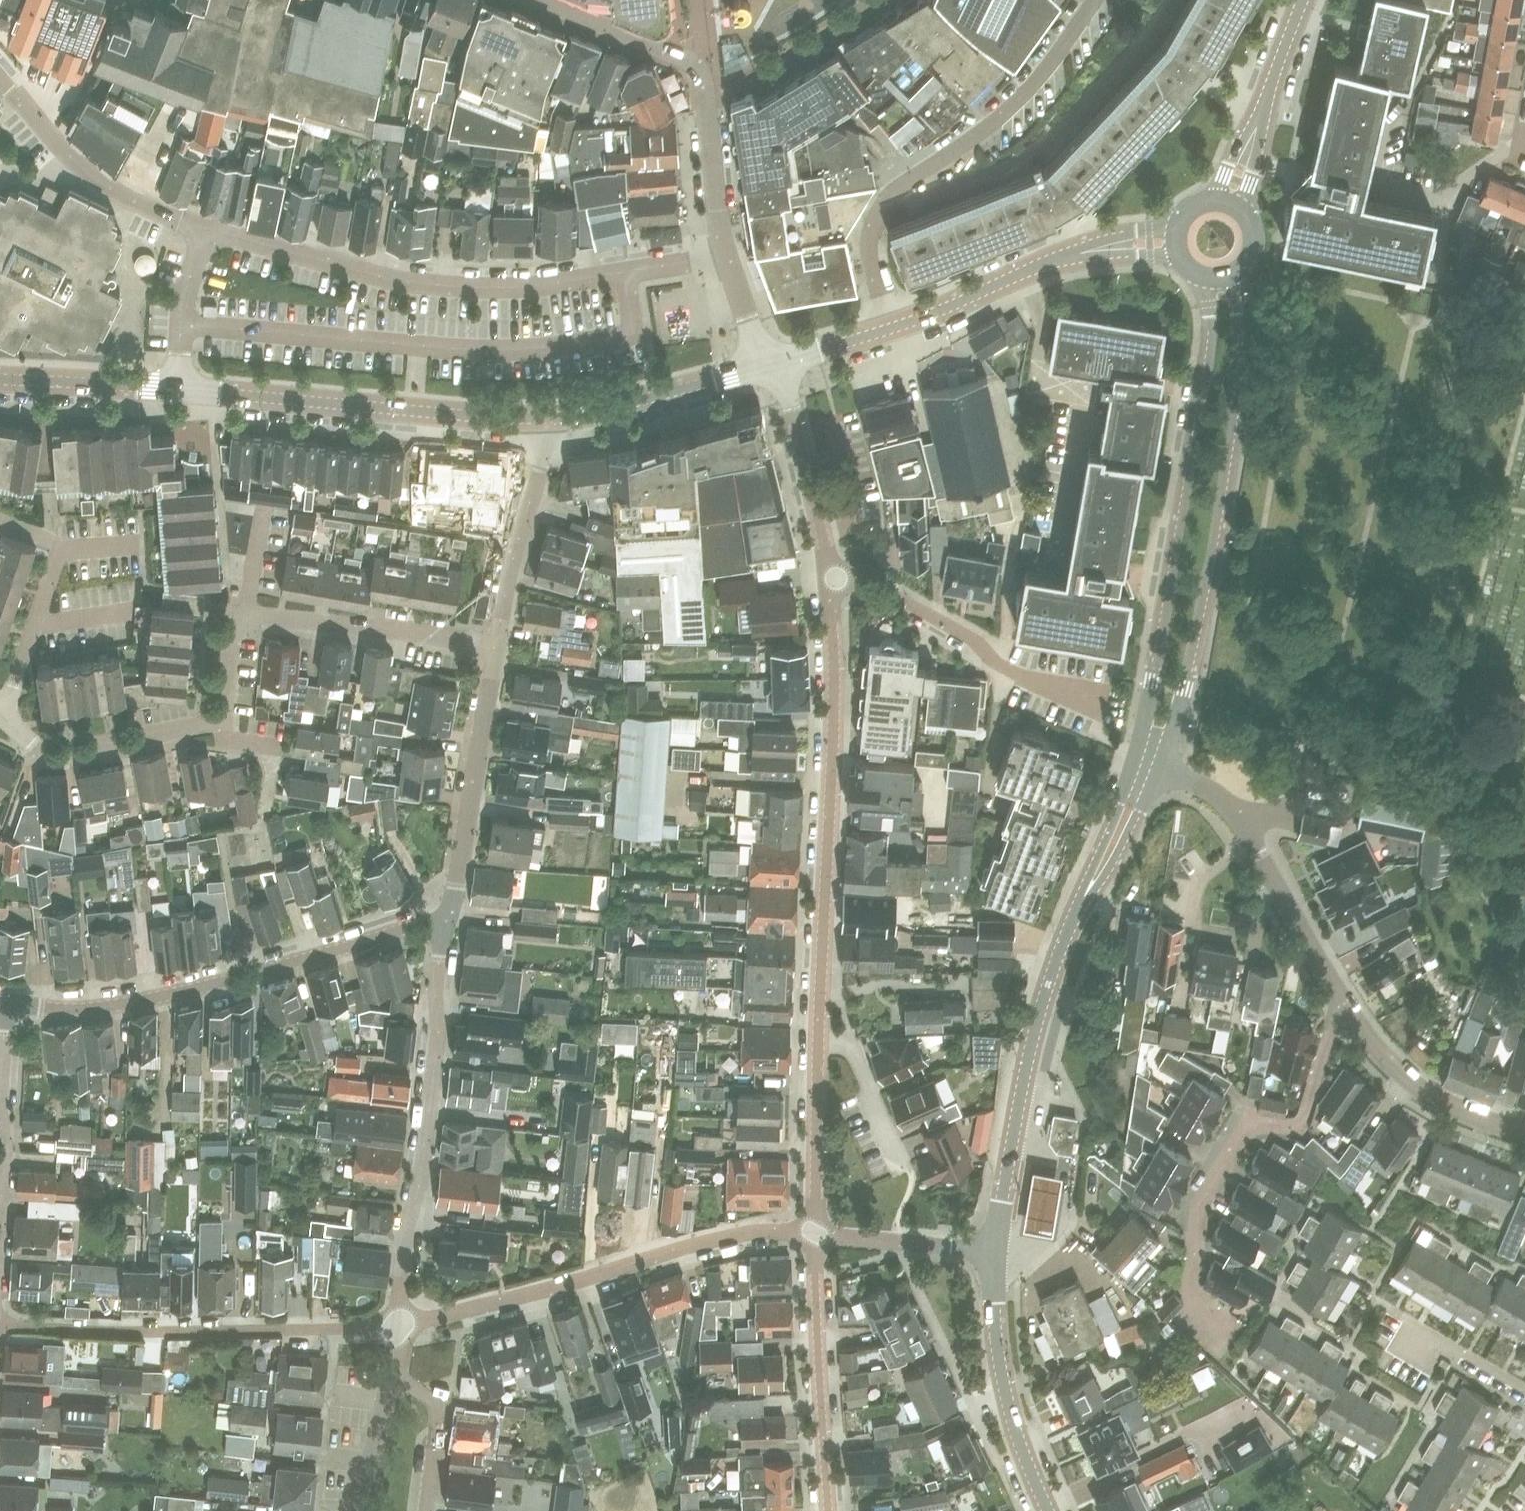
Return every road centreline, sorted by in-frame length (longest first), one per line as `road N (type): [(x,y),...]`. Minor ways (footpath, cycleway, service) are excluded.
road 1 (residential): [(815,1233),(832,579)]
road 2 (residential): [(204,228),(419,282),(509,285),(726,259)]
road 3 (tertiary): [(1159,774),(1202,624),(1237,393),(1231,278)]
road 4 (tertiary): [(1208,280),(1212,325),(1195,461),(1135,768)]
road 5 (residential): [(5,999),(75,1007),(146,999),(407,926),(445,926)]
road 6 (residential): [(396,1326),(754,1230),(815,1233)]
road 7 (unclassified): [(1222,1334),(1192,1290),(1201,1196),(1251,1122),(1304,1129),(1335,1000)]
road 8 (residential): [(396,1326),(440,1028),(445,926)]
road 9 (residential): [(0,1335),(396,1326)]
road 10 (residential): [(3,694),(33,748),(224,718),(232,622),(250,608)]
road 11 (tertiary): [(178,389),(546,417)]
road 12 (tertiary): [(995,1247),(1034,1038),(1073,921)]
road 13 (residential): [(946,157),(986,180),(1042,147),(1072,122),(1171,0)]
road 14 (residential): [(1103,710),(996,662),(974,639),(872,583),(832,579)]
road 15 (residential): [(1335,1000),(1247,825),(1215,797),(1159,774)]
road 16 (tertiary): [(895,328),(1070,255),(1176,243)]
road 17 (residential): [(445,926),(495,645)]
road 18 (residential): [(828,1510),(815,1233)]
road 19 (tertiary): [(1050,1510),(1016,1434),(998,1342),(995,1247)]
road 20 (residential): [(0,78),(81,165),(145,205),(204,228)]
road 21 (residential): [(250,608),(495,645)]
road 22 (residential): [(1524,1136),(1436,1105),(1335,1000)]
road 23 (residential): [(495,645),(545,448),(546,417)]
road 24 (residential): [(832,579),(779,362)]
road 25 (tertiary): [(546,417),(603,410),(761,366)]
road 26 (tertiary): [(1228,204),(1303,0)]
road 27 (residential): [(1093,0),(1032,84),(946,157)]
road 28 (residential): [(946,157),(883,200),(875,215),(872,264),(895,328)]
road 29 (residential): [(873,0),(708,101)]
road 30 (residential): [(815,1233),(995,1247)]
road 31 (tertiary): [(0,379),(178,389)]
road 32 (residential): [(1524,143),(1456,186),(1437,281)]
road 33 (tertiary): [(1073,921),(1159,774)]
road 34 (residential): [(704,71),(687,56),(552,0)]
road 35 (tertiary): [(1135,768),(1073,921)]
road 36 (residential): [(204,228),(182,298),(178,389)]
road 37 (residential): [(425,1510),(437,1410),(417,1386),(391,1376)]
road 38 (residential): [(726,259),(708,101)]
road 39 (residential): [(391,1376),(352,1510)]
road 40 (residential): [(1524,1403),(1401,1340)]
road 41 (tertiary): [(779,362),(895,328)]

